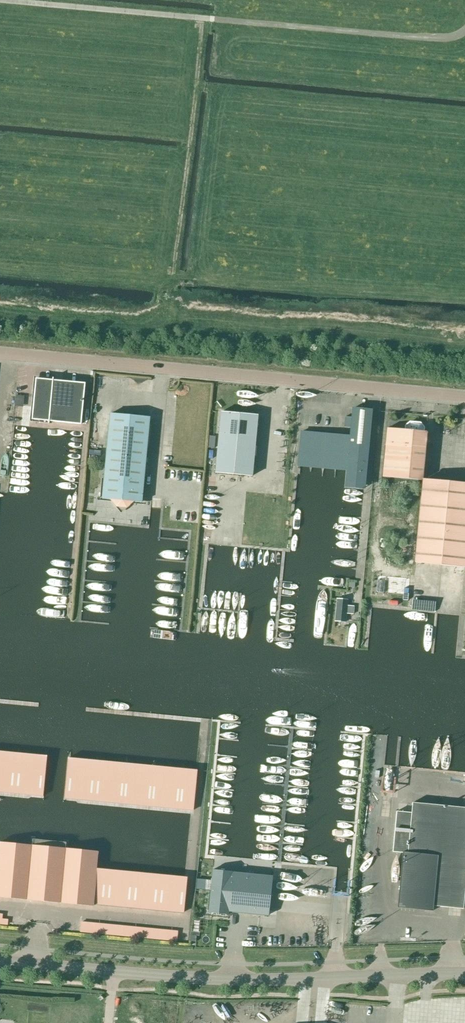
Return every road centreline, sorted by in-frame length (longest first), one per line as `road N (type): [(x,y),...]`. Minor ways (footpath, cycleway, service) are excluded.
road 1 (unclassified): [(464,398),(0,356)]
road 2 (tertiary): [(464,973),(224,980),(0,960)]
road 3 (unclassified): [(7,0),(447,42),(464,37)]
road 4 (track): [(201,19),(171,281)]

